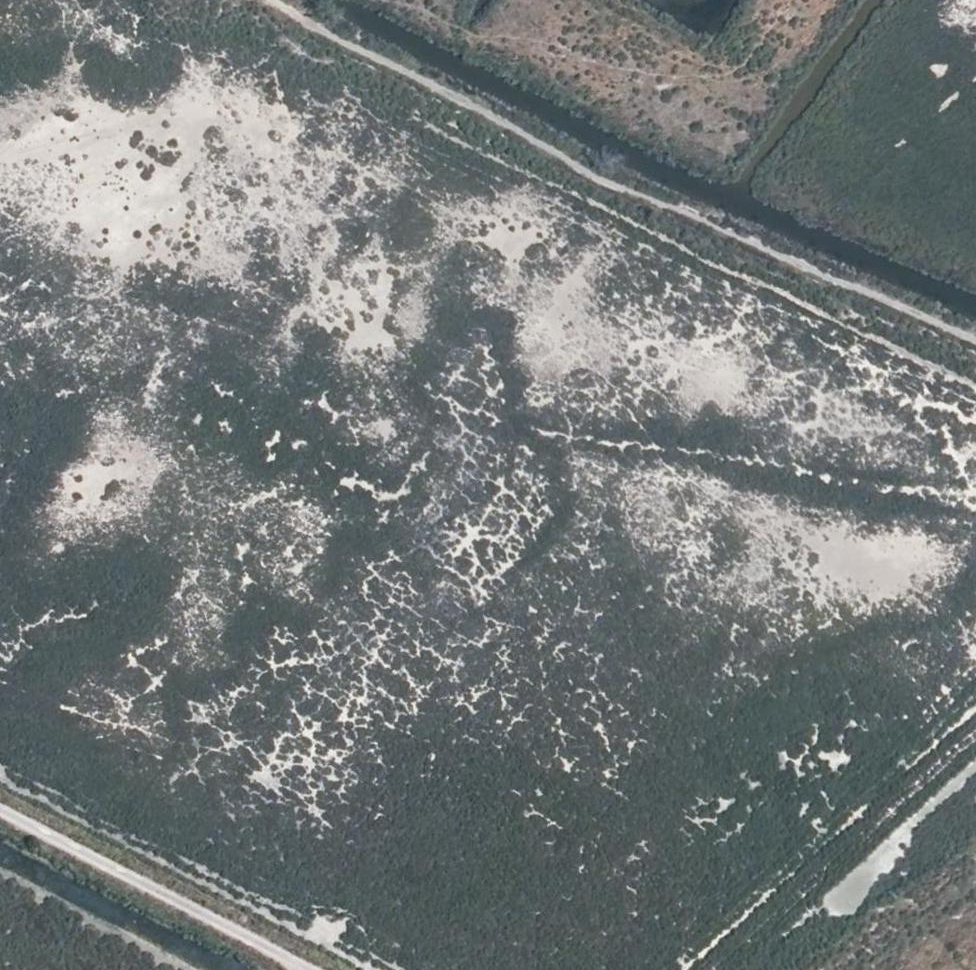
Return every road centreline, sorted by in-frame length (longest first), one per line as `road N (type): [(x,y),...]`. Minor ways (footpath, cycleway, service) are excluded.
road 1 (track): [(975,362),(265,52),(218,0)]
road 2 (track): [(0,822),(282,969)]

